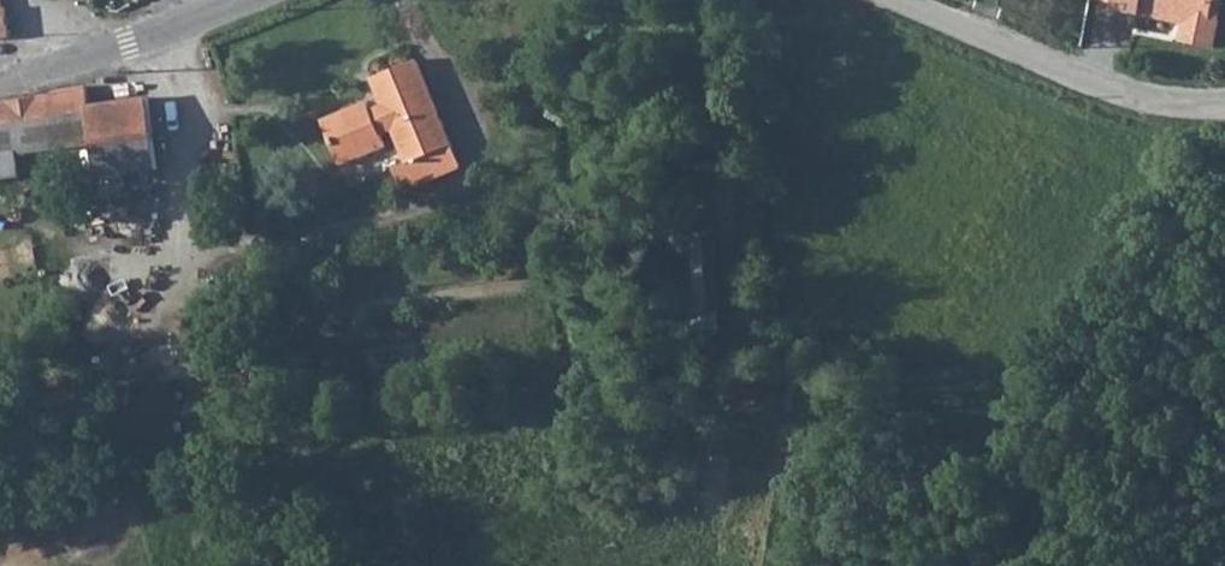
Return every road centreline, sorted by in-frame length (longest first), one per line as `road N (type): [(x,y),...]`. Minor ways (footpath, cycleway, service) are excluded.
road 1 (residential): [(899,0),(1140,97),(1224,107)]
road 2 (residential): [(78,59),(246,0)]

